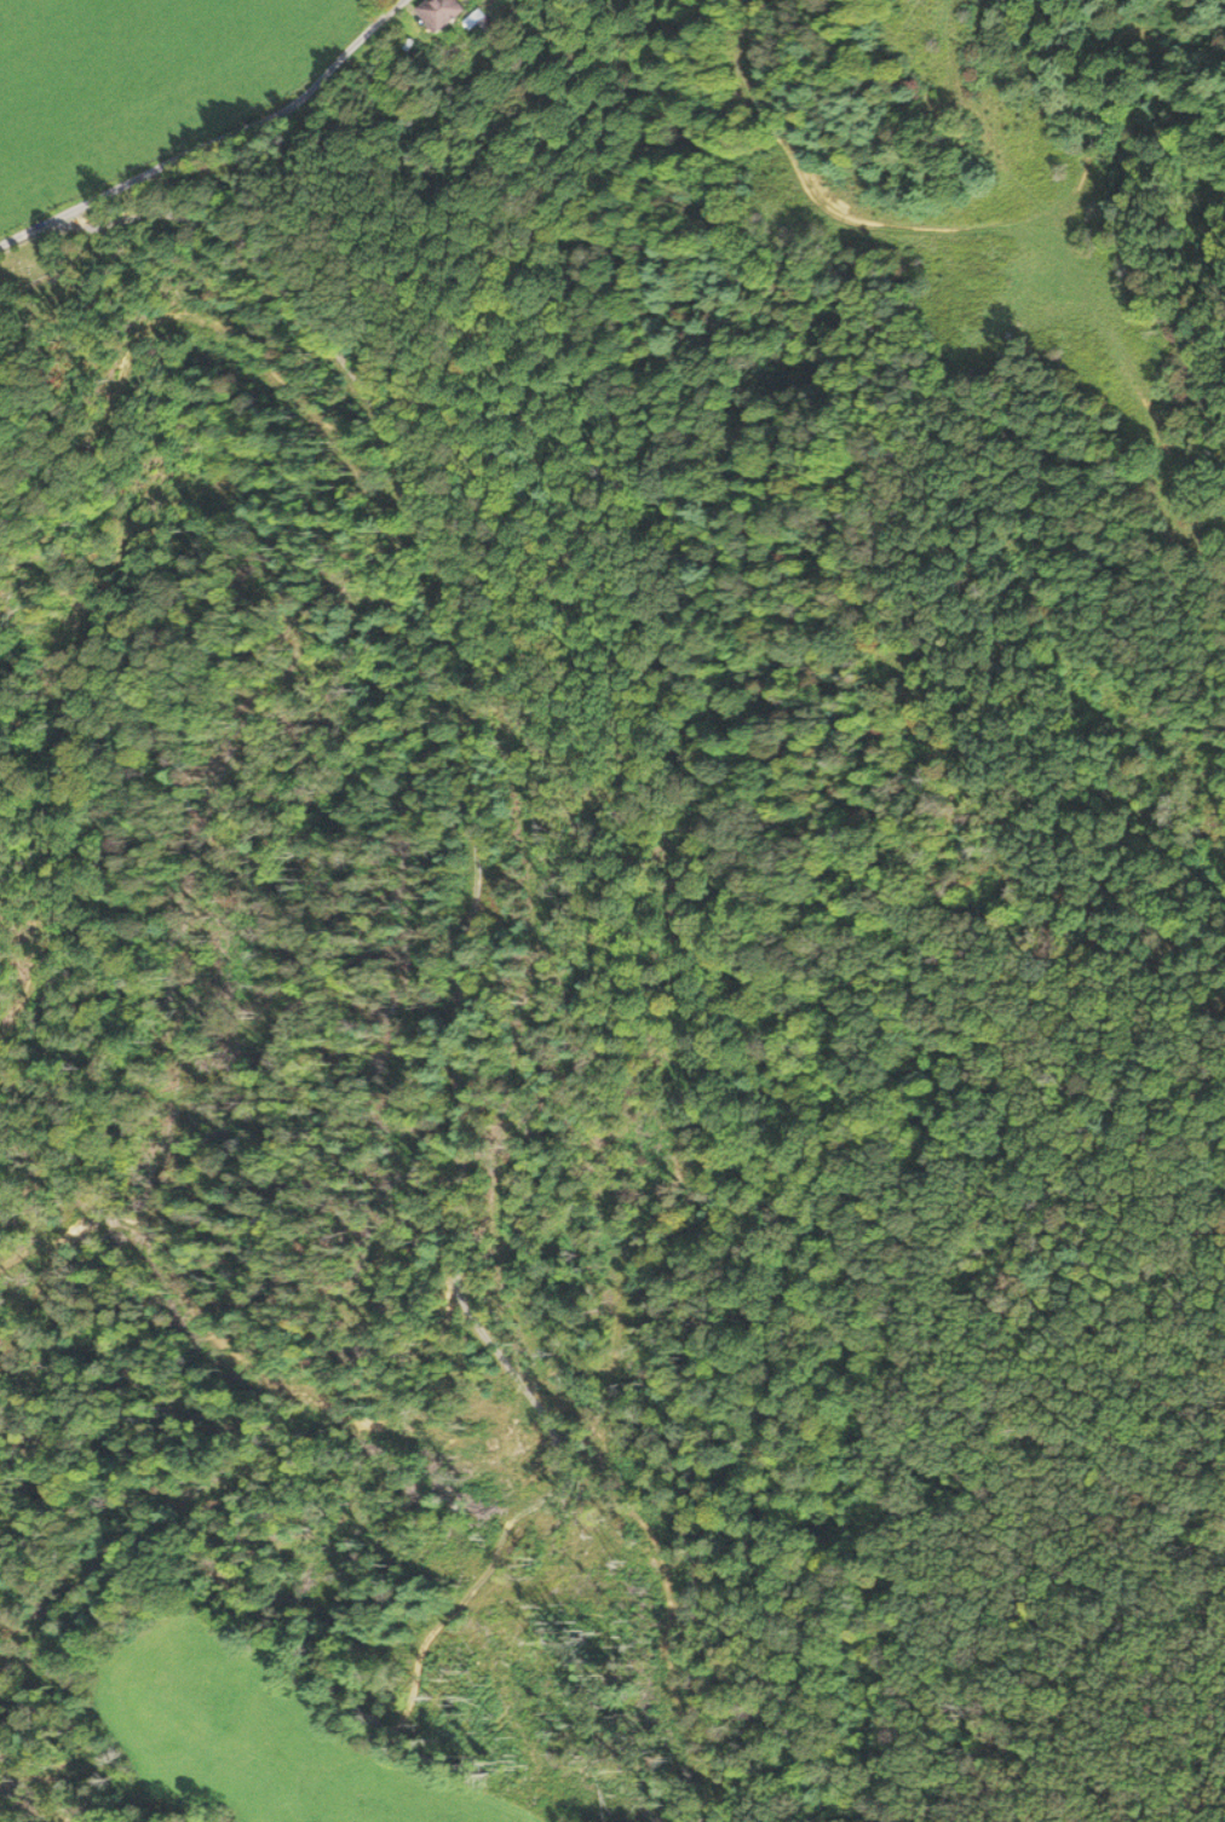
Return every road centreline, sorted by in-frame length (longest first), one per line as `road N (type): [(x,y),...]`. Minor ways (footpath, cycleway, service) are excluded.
road 1 (residential): [(0,245),(309,94),(396,0)]

